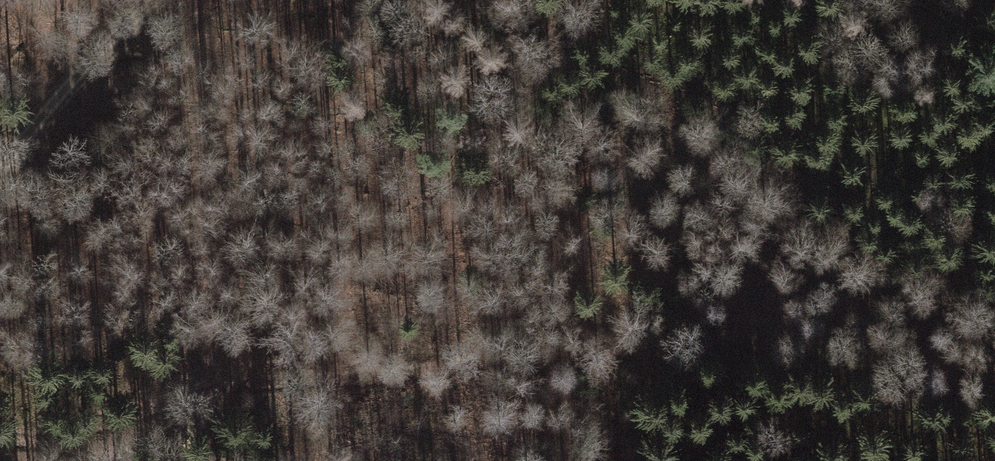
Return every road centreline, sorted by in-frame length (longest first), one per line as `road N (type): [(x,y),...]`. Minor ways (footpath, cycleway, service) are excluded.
road 1 (track): [(0,431),(29,439),(82,430),(206,391),(279,380),(371,377),(491,357),(759,345),(994,395)]
road 2 (track): [(163,0),(64,86),(0,174)]

